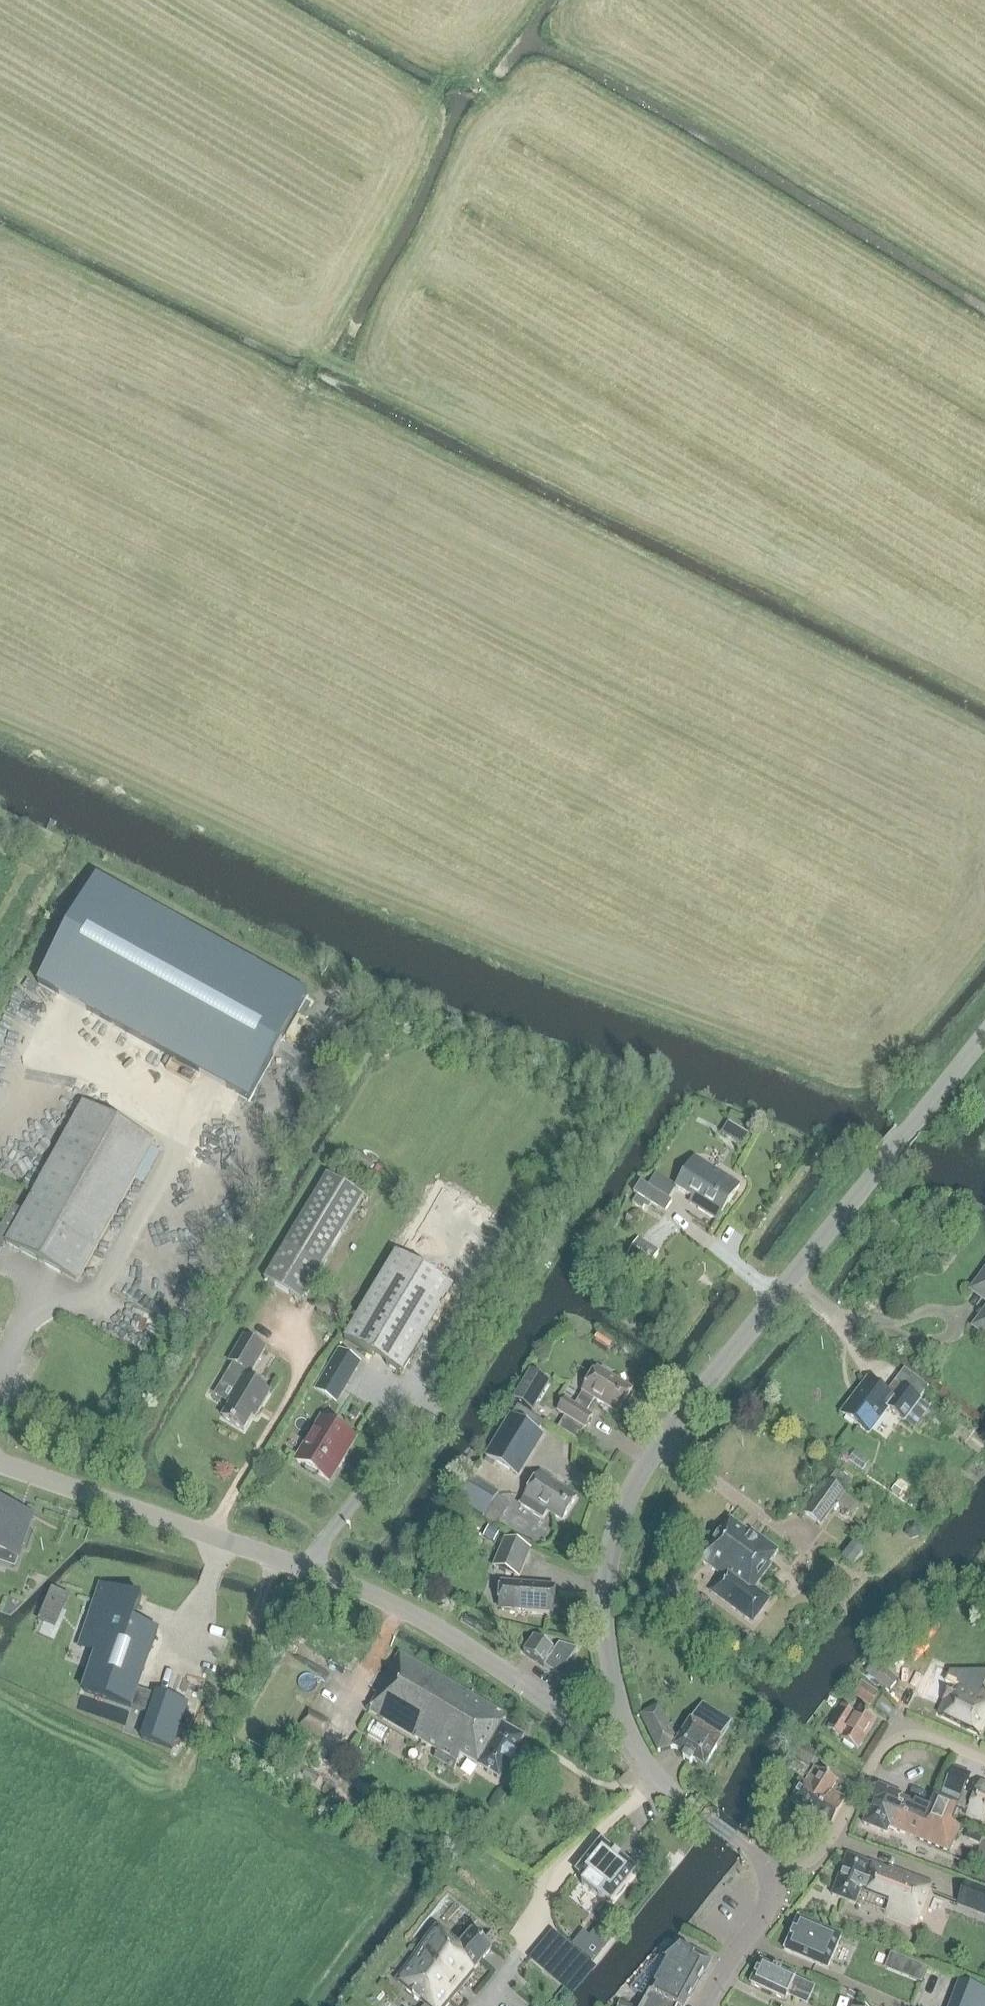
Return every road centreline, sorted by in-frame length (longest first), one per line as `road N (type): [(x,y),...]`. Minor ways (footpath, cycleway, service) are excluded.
road 1 (tertiary): [(619,1716),(605,1616),(624,1502),(690,1400),(984,1039)]
road 2 (tertiary): [(619,1716),(568,1715),(386,1598),(0,1462)]
road 3 (unclassified): [(766,1882),(825,1847),(888,1742),(921,1732),(984,1756)]
road 4 (tertiary): [(766,1882),(755,1857),(659,1778),(619,1716)]
road 5 (tertiary): [(703,2005),(761,1916),(766,1882)]

